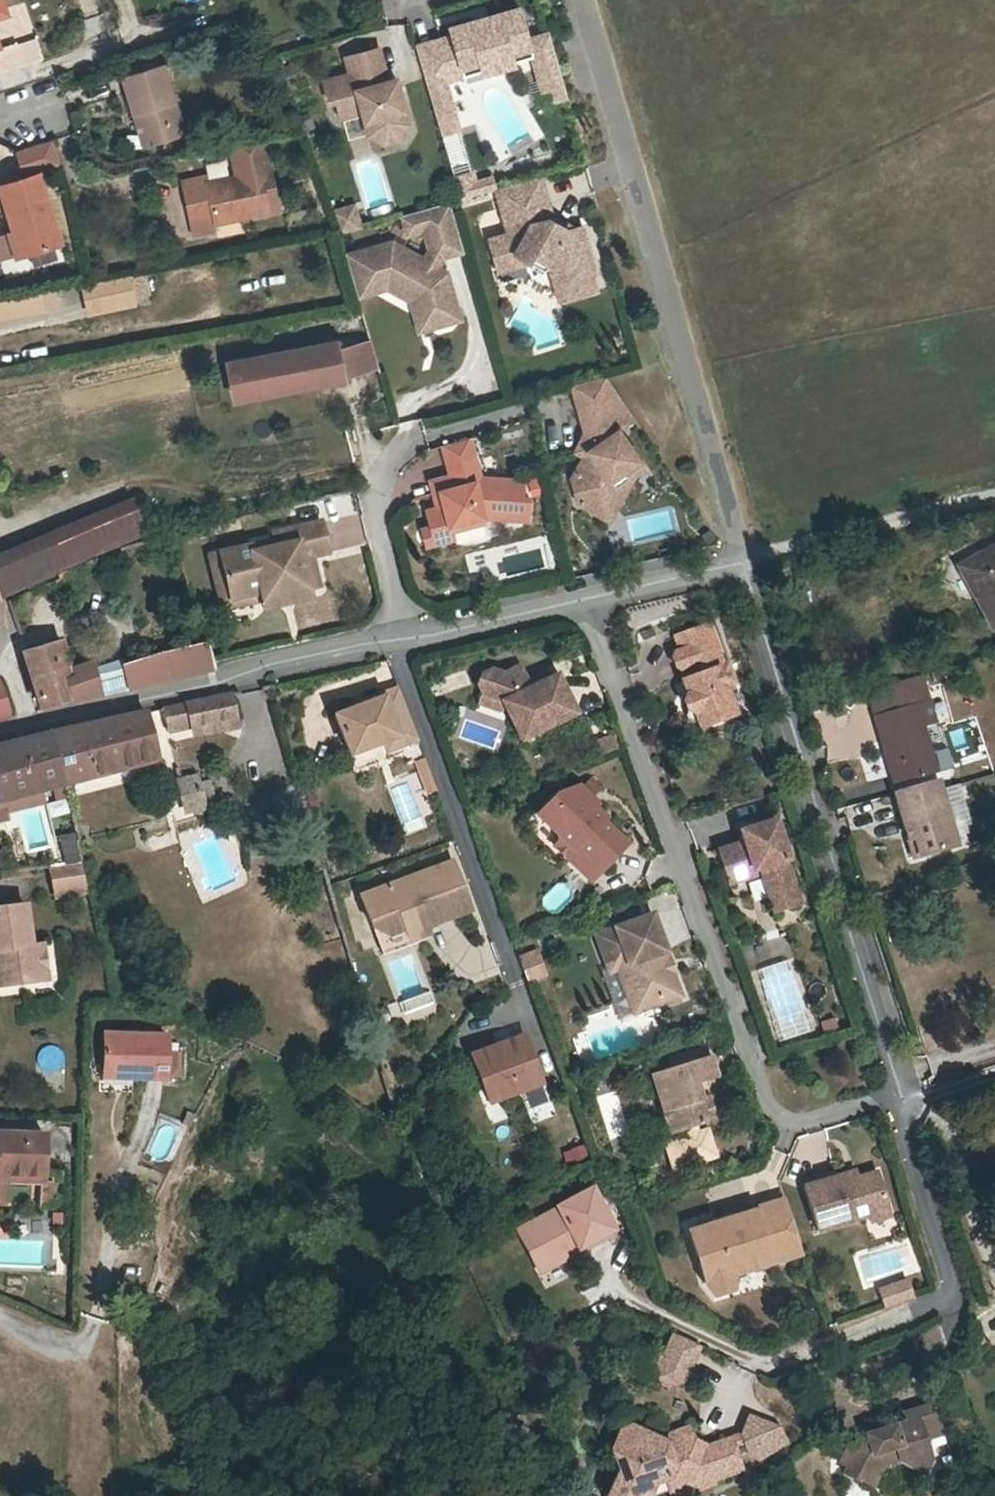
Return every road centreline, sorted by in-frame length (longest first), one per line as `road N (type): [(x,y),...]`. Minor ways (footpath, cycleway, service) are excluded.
road 1 (residential): [(903,1101),(819,1109),(768,1086),(729,1015),(623,700),(578,596)]
road 2 (residential): [(740,562),(580,0)]
road 3 (residential): [(740,562),(903,1101)]
road 4 (residential): [(0,727),(394,638)]
road 5 (residential): [(903,1101),(940,1253),(940,1287),(925,1306),(772,1365)]
road 6 (residential): [(394,638),(515,979)]
road 7 (residential): [(740,562),(994,500)]
road 8 (residential): [(409,439),(390,463),(377,521),(407,635)]
road 9 (residential): [(407,635),(578,596)]
road 10 (residential): [(578,596),(740,562)]

